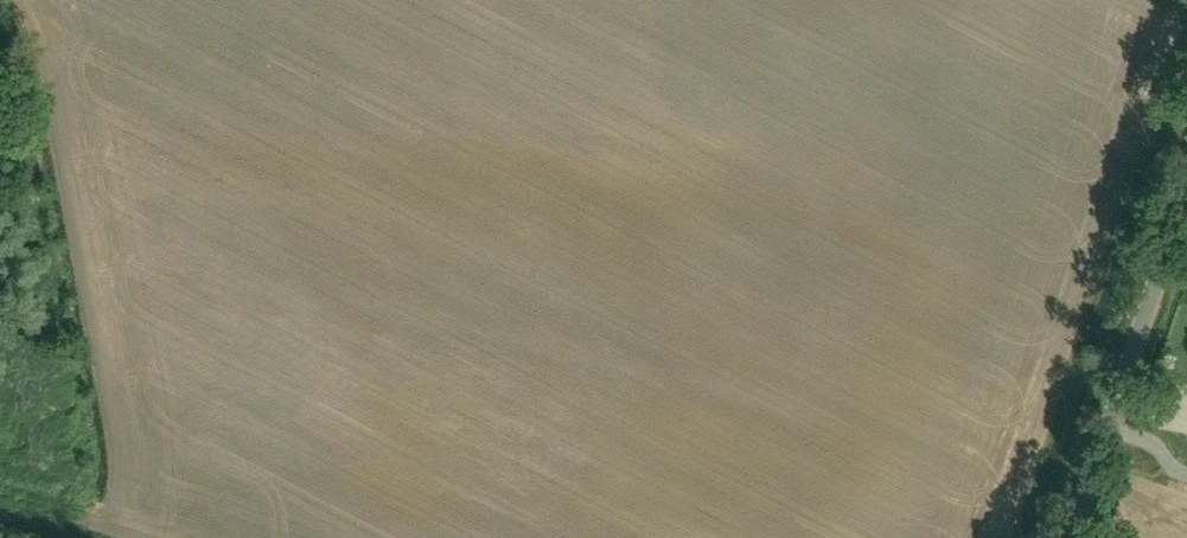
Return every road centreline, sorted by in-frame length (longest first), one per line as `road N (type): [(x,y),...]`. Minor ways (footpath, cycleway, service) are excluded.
road 1 (unclassified): [(1072,537),(1186,192)]

